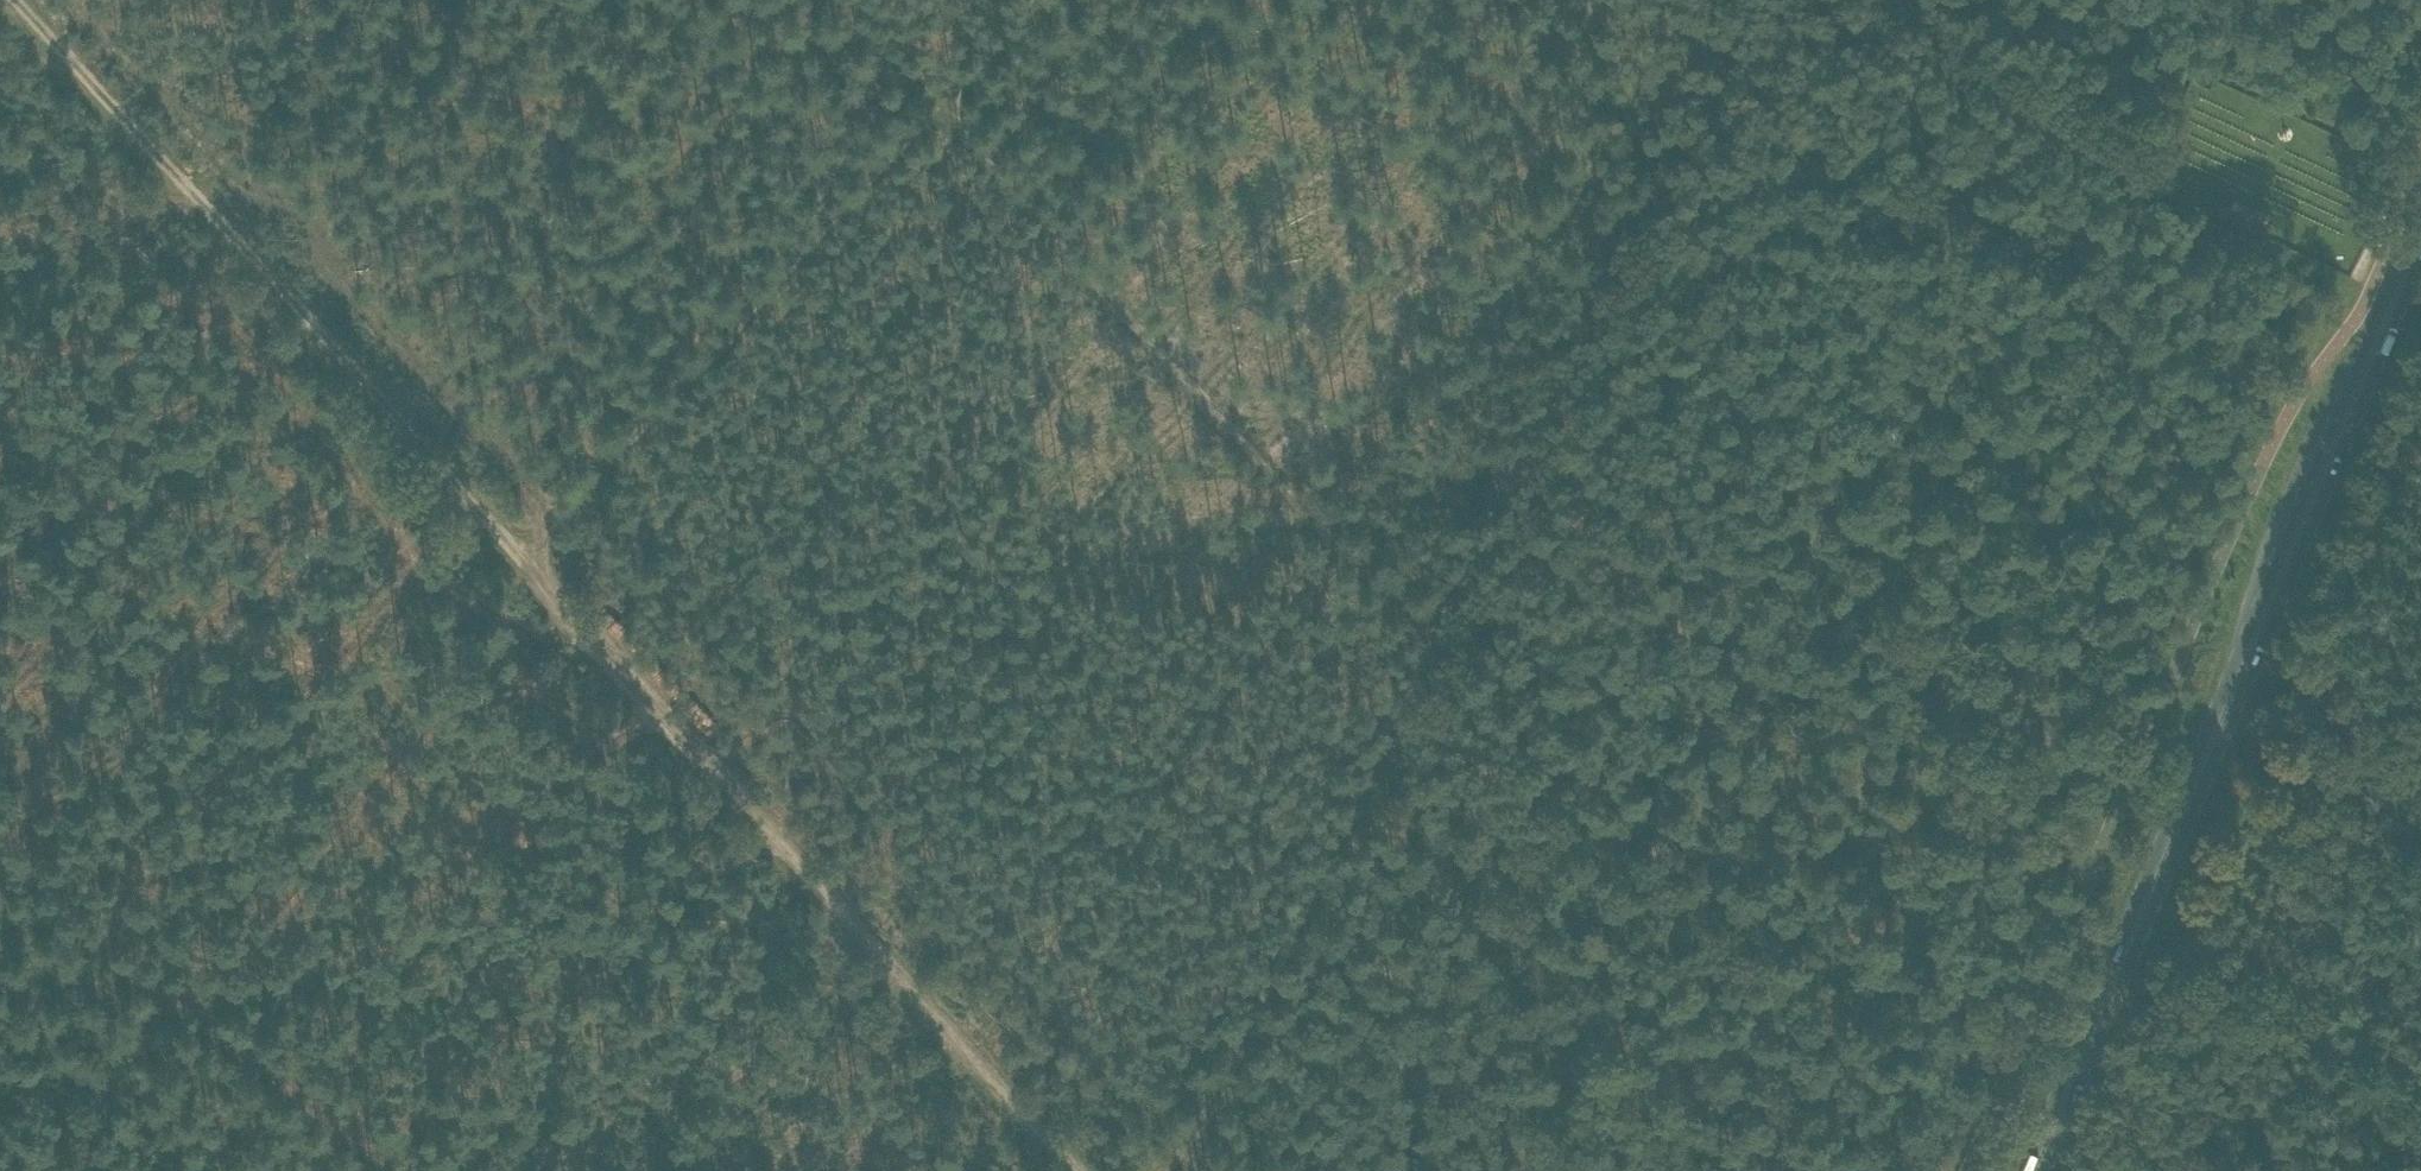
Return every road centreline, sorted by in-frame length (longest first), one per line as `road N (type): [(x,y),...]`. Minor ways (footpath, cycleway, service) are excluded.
road 1 (track): [(1162,1170),(1190,1134),(1761,0)]
road 2 (primary): [(2034,1170),(2420,232)]
road 3 (track): [(9,0),(516,562)]
road 4 (track): [(931,115),(1436,643)]
road 5 (track): [(931,115),(516,562)]
road 6 (track): [(1070,0),(931,115)]
road 7 (track): [(931,115),(829,0)]

